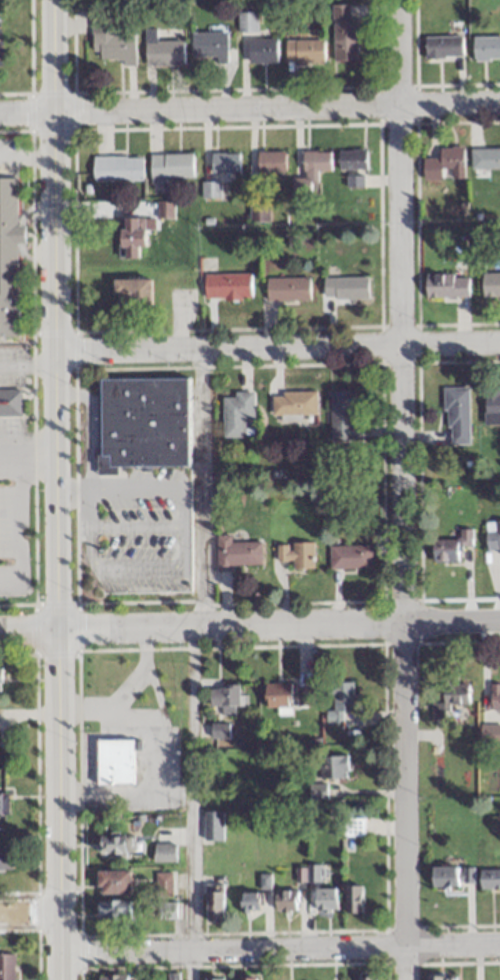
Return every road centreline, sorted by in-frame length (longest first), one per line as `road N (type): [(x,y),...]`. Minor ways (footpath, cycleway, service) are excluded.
road 1 (primary): [(48,0),(59,979)]
road 2 (residential): [(400,0),(404,979)]
road 3 (residential): [(499,101),(48,112)]
road 4 (residential): [(55,633),(499,616)]
road 5 (residential): [(55,346),(499,342)]
road 6 (residential): [(59,950),(499,947)]

